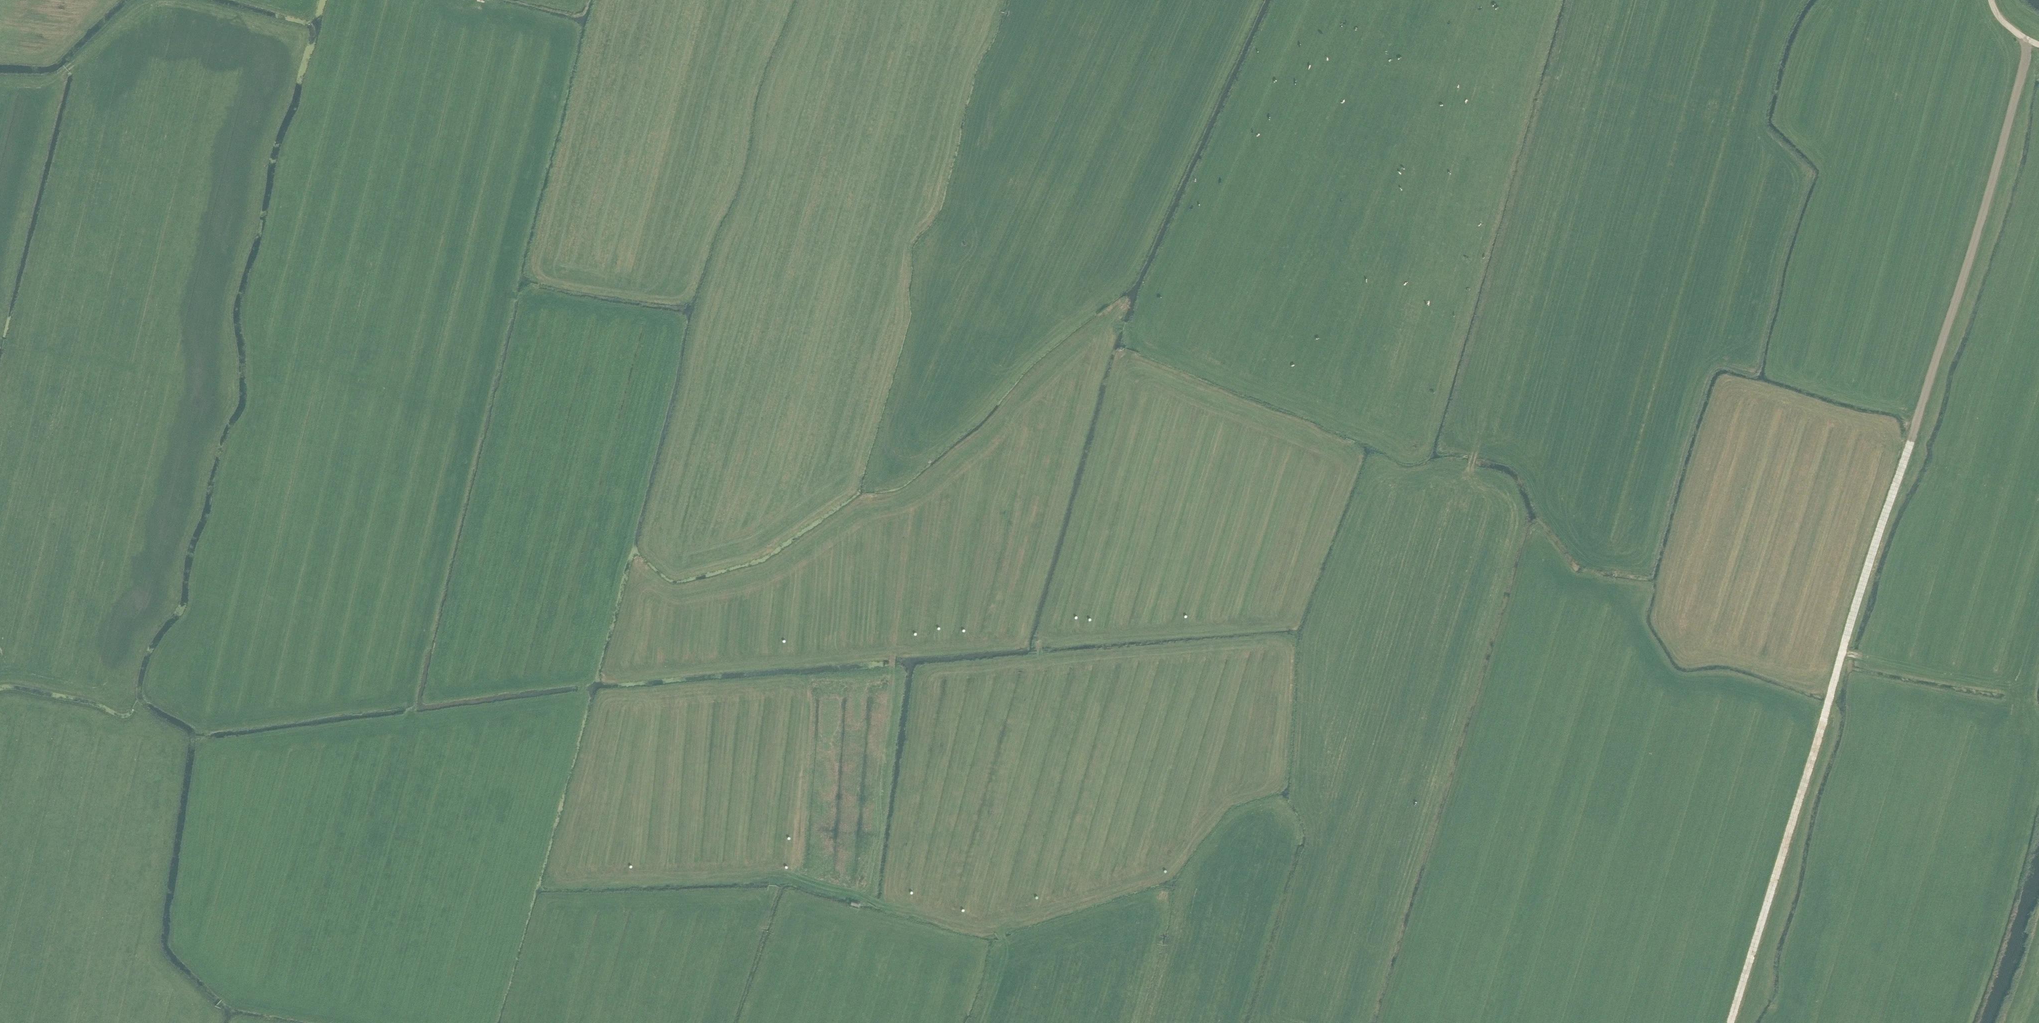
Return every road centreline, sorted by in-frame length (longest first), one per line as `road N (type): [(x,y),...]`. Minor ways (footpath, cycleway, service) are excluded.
road 1 (track): [(1730,1022),(2025,60),(1992,0)]

